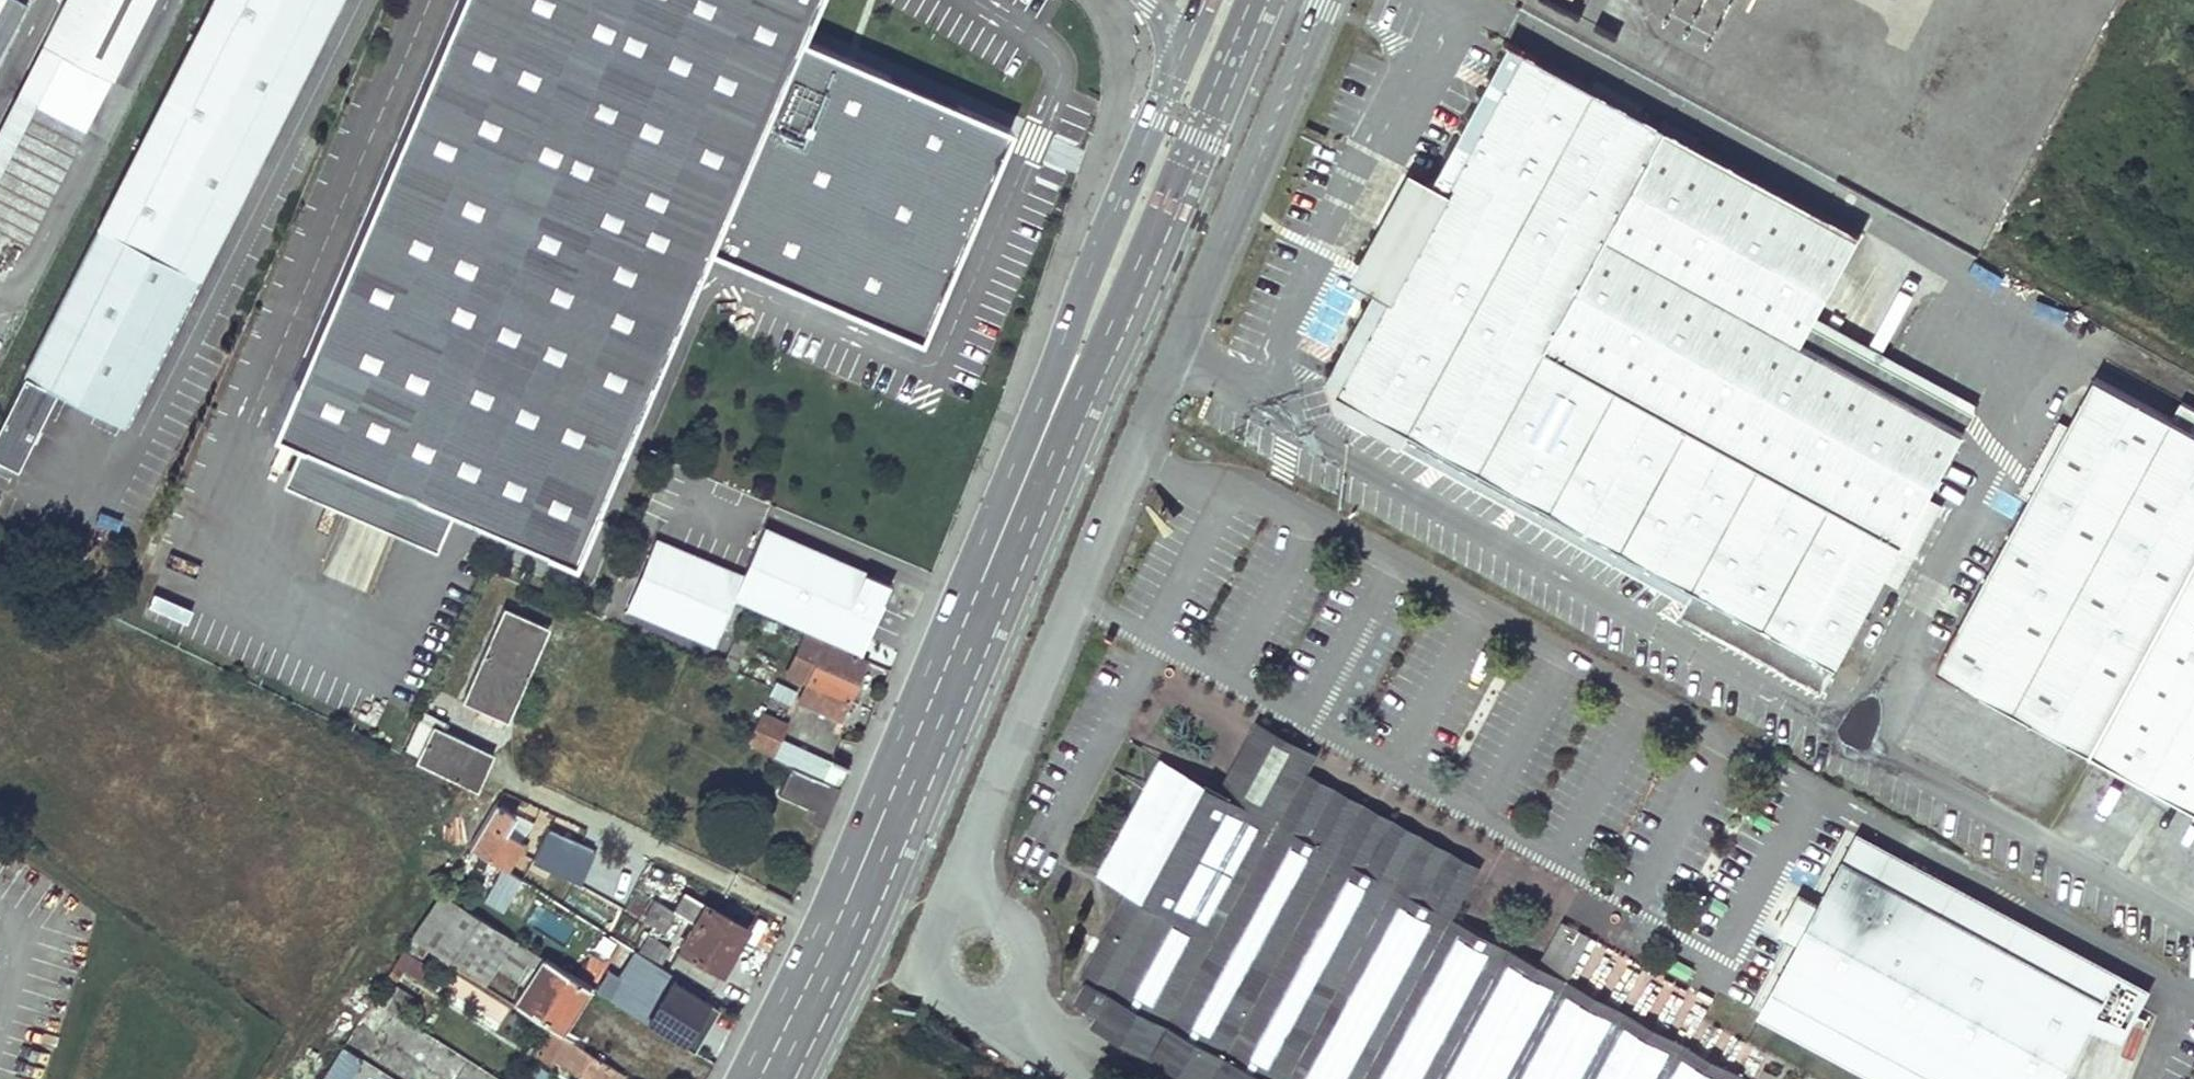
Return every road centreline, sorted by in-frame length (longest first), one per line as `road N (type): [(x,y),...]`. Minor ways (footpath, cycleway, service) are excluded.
road 1 (primary): [(782,1078),(848,944),(1254,0)]
road 2 (primary): [(1200,0),(838,877),(744,1078)]
road 3 (unclassified): [(1321,0),(969,840),(973,906)]
road 4 (unclassified): [(946,993),(988,1006),(1009,998),(1031,966),(1023,928),(1010,914),(973,906)]

